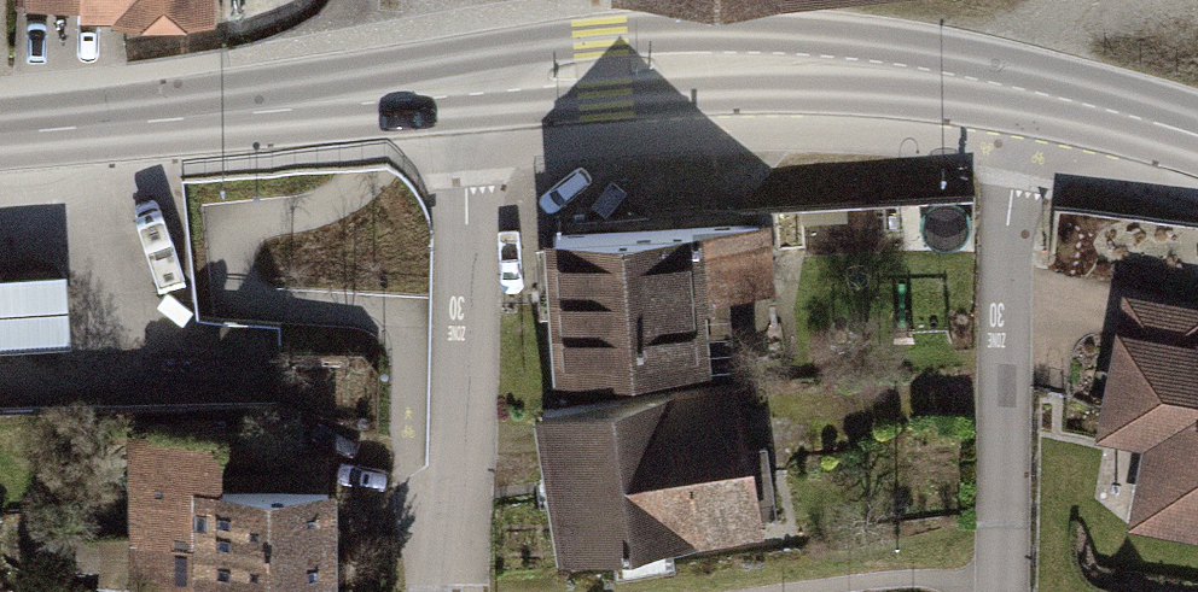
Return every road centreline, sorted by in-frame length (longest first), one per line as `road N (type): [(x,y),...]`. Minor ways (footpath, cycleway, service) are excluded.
road 1 (primary): [(467,95),(604,69),(763,59),(887,67),(1017,90)]
road 2 (residential): [(999,591),(1017,90)]
road 3 (residential): [(433,591),(435,568),(458,517),(467,95)]
road 4 (primary): [(0,134),(467,95)]
road 5 (primary): [(1017,90),(1197,137)]

